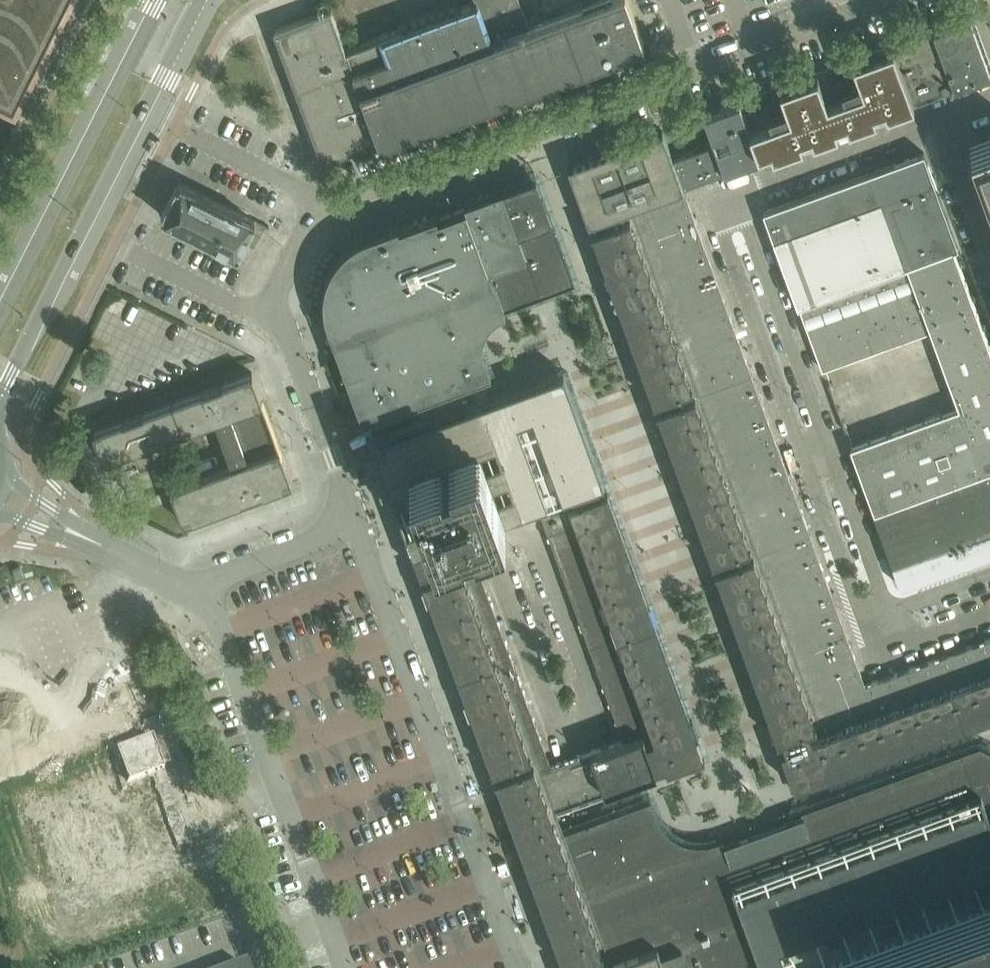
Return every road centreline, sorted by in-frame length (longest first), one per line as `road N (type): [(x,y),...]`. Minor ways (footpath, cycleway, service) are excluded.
road 1 (unclassified): [(518,967),(355,521)]
road 2 (secondary): [(0,398),(201,0)]
road 3 (unclassified): [(189,581),(220,628),(344,967)]
road 4 (unclassified): [(322,205),(692,78)]
road 5 (secondary): [(162,0),(0,315)]
road 6 (unclassified): [(355,521),(277,306),(299,228),(322,205)]
road 7 (unclassified): [(742,197),(715,207),(805,456)]
road 8 (unclassified): [(831,446),(742,197)]
road 9 (unclassified): [(692,78),(922,0)]
road 10 (unclassified): [(939,122),(742,197)]
road 11 (unclassified): [(805,456),(855,596),(880,613)]
road 12 (unclassified): [(355,521),(189,581)]
road 13 (unclassified): [(880,613),(831,446)]
road 14 (unclassified): [(939,122),(989,267)]
road 15 (unclassified): [(322,205),(192,139)]
road 16 (unclassified): [(120,552),(7,480)]
road 17 (unclassified): [(880,613),(906,644),(989,613)]
road 18 (unclassified): [(0,511),(120,552)]

